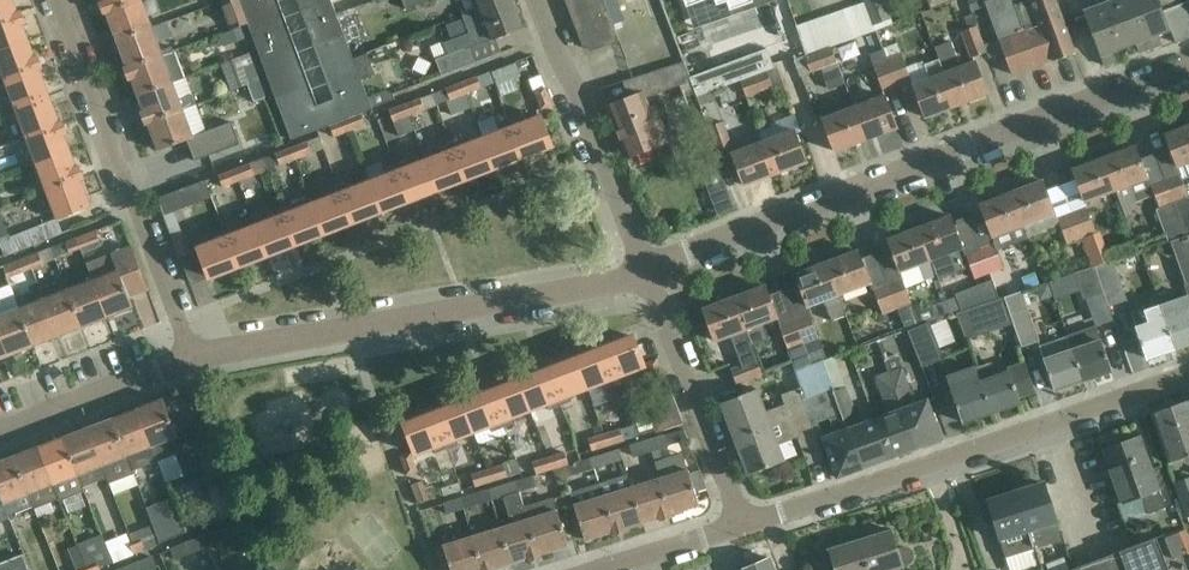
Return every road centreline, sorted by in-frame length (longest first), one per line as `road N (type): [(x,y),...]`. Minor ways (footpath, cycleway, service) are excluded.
road 1 (residential): [(649,274),(1188,67)]
road 2 (residential): [(739,523),(1188,377)]
road 3 (residential): [(198,356),(649,274)]
road 4 (residential): [(63,0),(198,356)]
road 5 (residential): [(649,274),(540,0)]
road 6 (residential): [(739,523),(649,274)]
road 7 (residential): [(0,428),(198,356)]
road 8 (residential): [(595,569),(739,523)]

